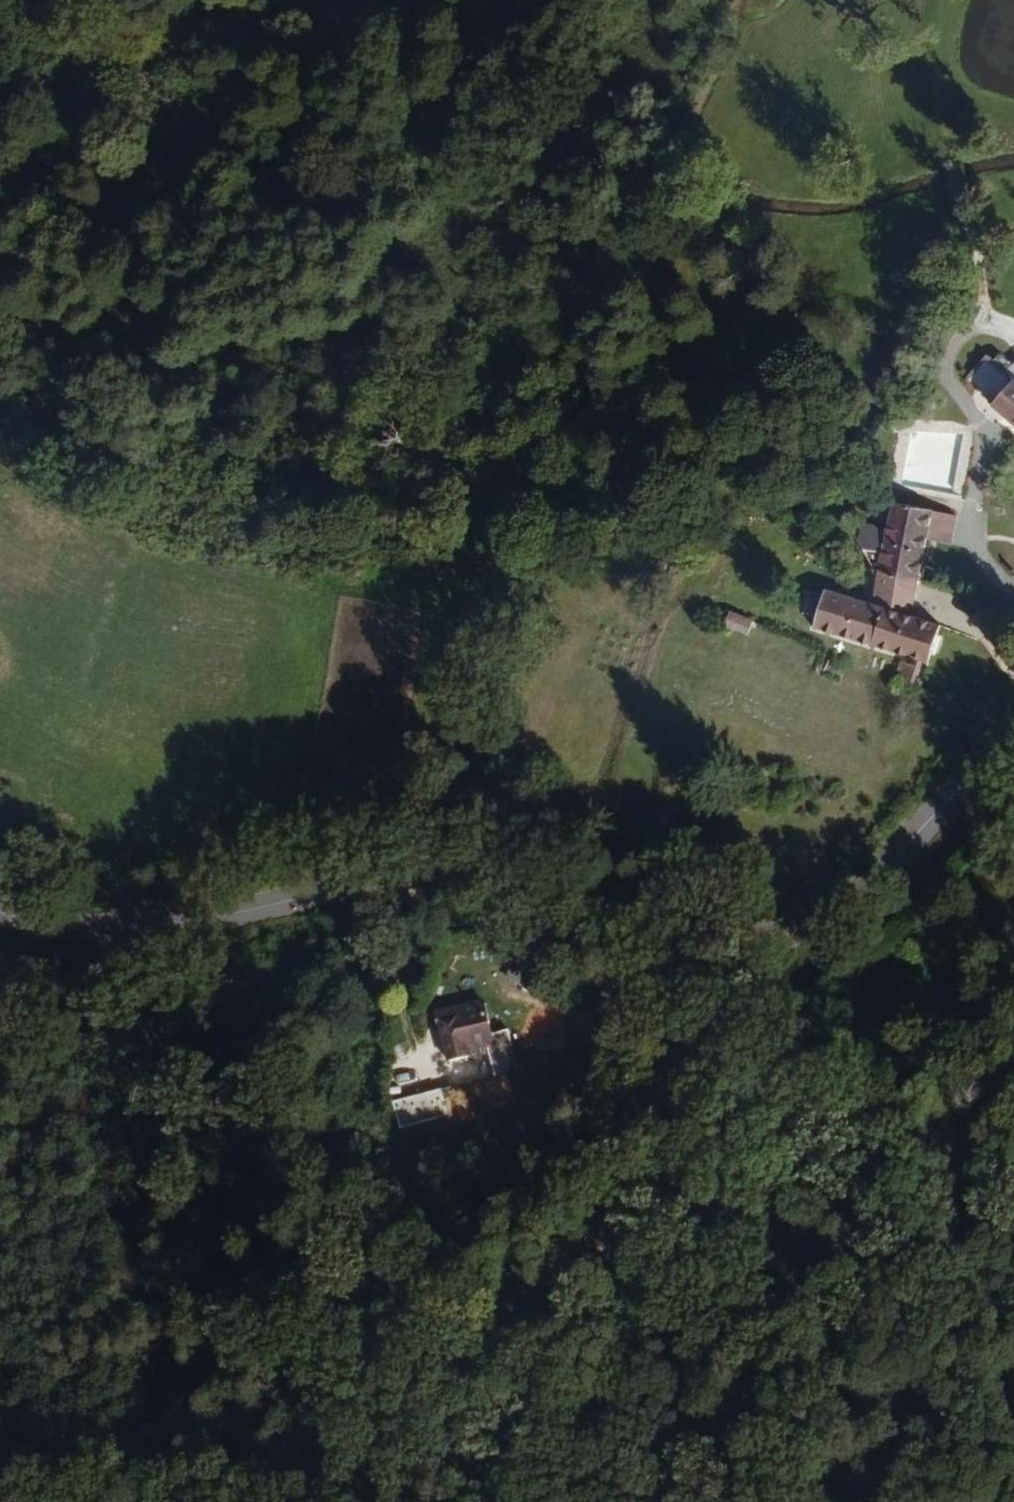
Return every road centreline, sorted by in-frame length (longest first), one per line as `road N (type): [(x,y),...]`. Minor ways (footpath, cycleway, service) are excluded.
road 1 (secondary): [(1013,742),(845,902),(763,944),(681,937),(544,887),(463,868),(386,872),(169,927),(75,931),(0,911)]

